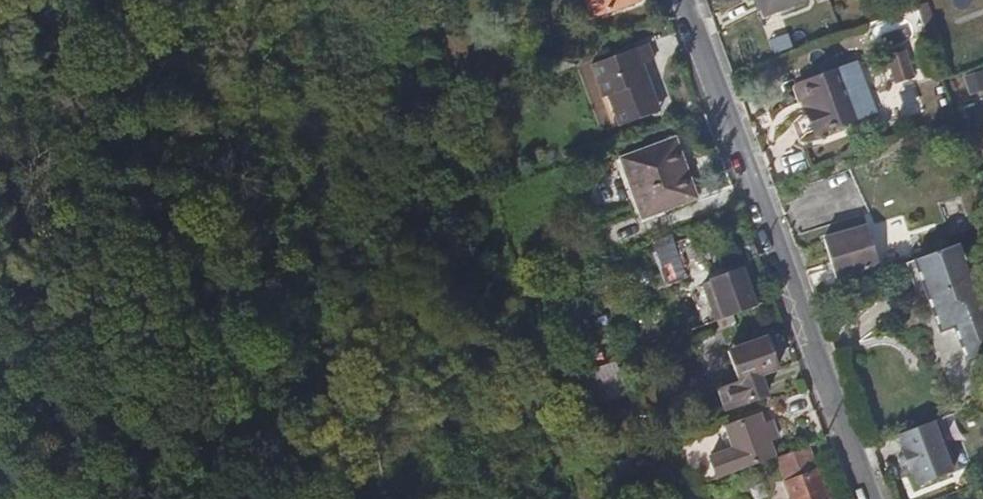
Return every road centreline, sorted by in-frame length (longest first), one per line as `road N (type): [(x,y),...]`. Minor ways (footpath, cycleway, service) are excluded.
road 1 (unclassified): [(683,0),(869,498)]

